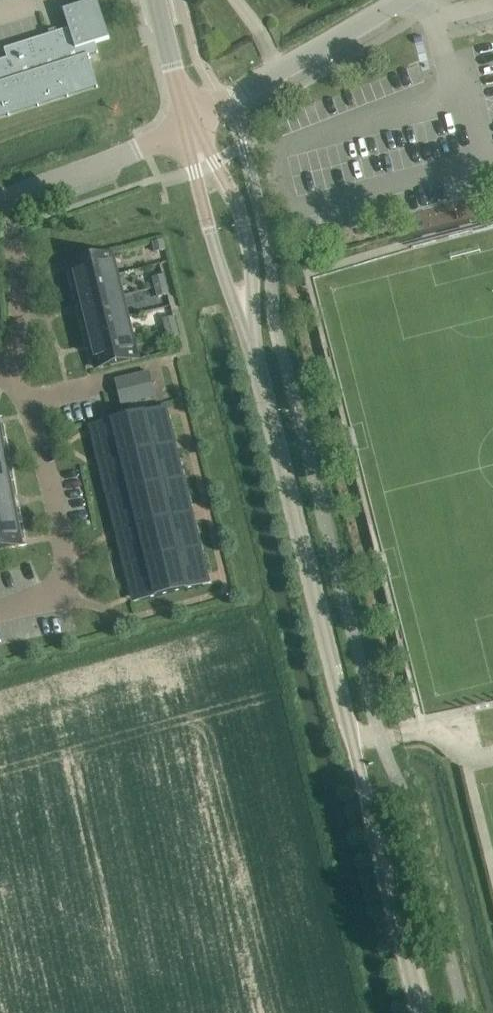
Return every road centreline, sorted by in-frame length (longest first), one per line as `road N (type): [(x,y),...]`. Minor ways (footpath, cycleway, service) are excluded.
road 1 (tertiary): [(352,744),(253,346)]
road 2 (unclassified): [(10,370),(32,401),(64,544),(63,584),(0,609)]
road 3 (tertiary): [(420,1012),(352,744)]
road 4 (residential): [(187,128),(407,0)]
road 5 (tertiary): [(253,346),(251,252),(241,214),(187,128)]
road 6 (tertiary): [(187,128),(208,227),(253,346)]
road 7 (unclassified): [(0,200),(187,128)]
road 8 (unclassified): [(0,203),(16,253),(19,316),(10,370)]
road 9 (tertiary): [(187,128),(157,0)]

